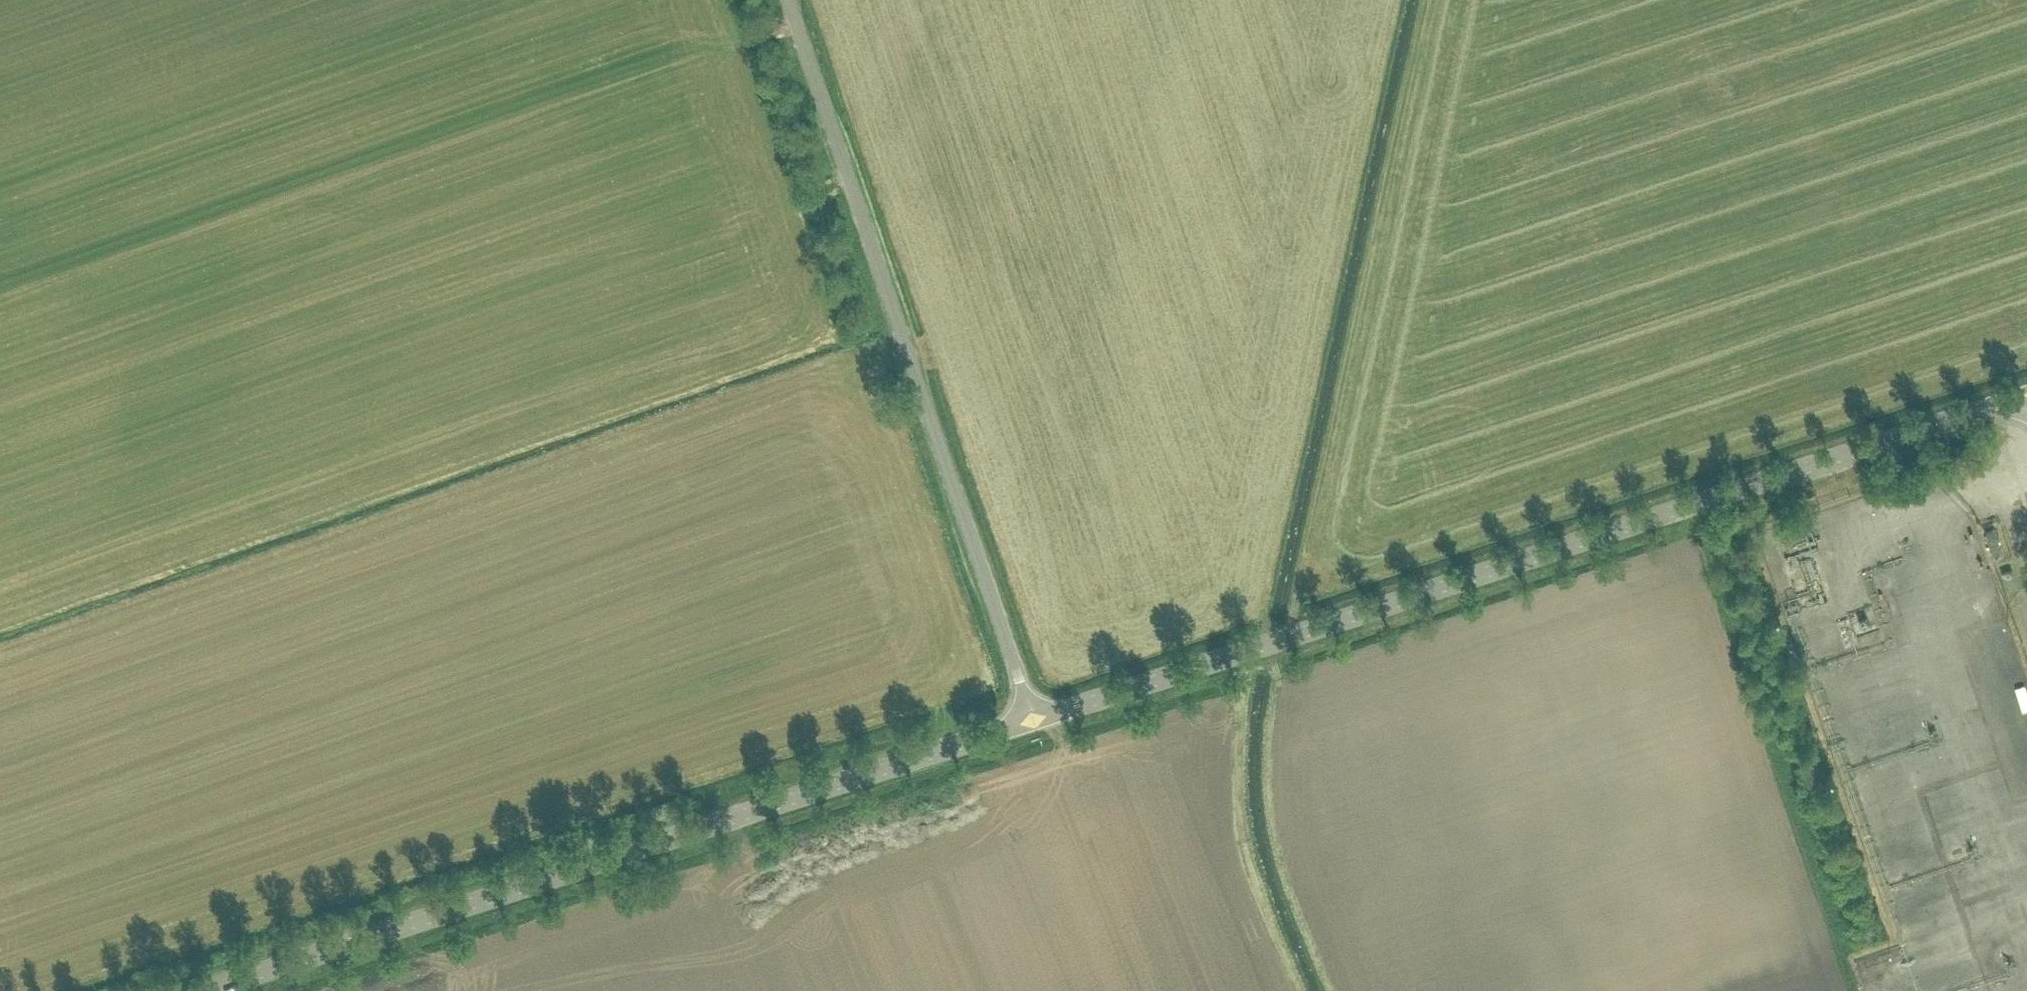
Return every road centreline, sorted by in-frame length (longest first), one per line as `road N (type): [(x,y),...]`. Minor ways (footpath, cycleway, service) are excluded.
road 1 (tertiary): [(1033,721),(2026,397)]
road 2 (tertiary): [(196,990),(1033,721)]
road 3 (unclassified): [(1033,721),(777,0)]

